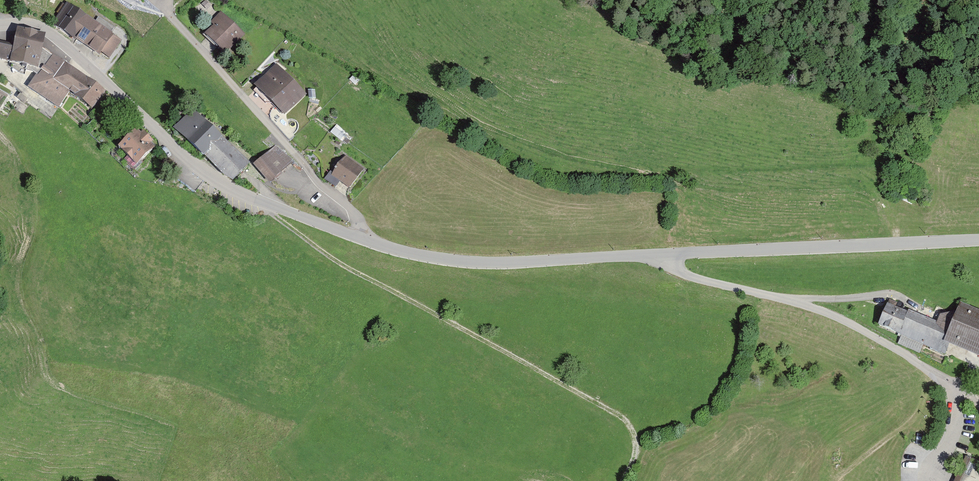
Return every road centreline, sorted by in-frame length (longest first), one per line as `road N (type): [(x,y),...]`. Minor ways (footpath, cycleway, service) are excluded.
road 1 (track): [(272,206),(270,213),(346,266),(617,412),(635,442),(623,480)]
road 2 (tertiary): [(0,25),(51,33),(231,190),(362,239)]
road 3 (unclassified): [(978,405),(956,383),(836,317),(699,279),(667,262),(667,254)]
road 4 (tertiary): [(667,254),(978,240)]
road 5 (tertiary): [(362,239),(479,263),(667,254)]
road 6 (residential): [(170,15),(321,185),(354,210),(362,239)]

